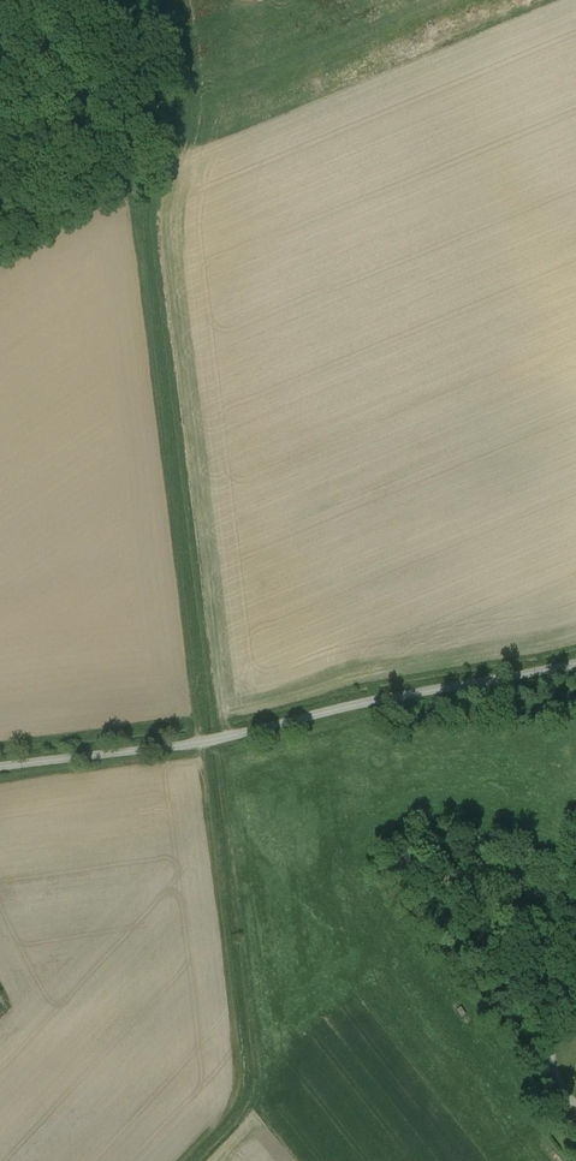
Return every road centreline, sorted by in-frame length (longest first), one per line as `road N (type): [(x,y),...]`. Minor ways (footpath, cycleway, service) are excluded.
road 1 (unclassified): [(0,763),(238,737),(374,698),(575,663)]

